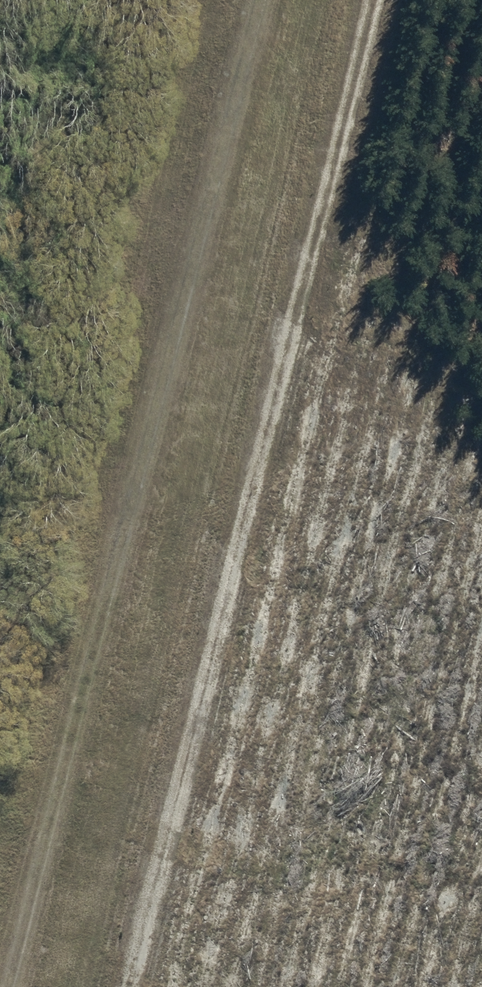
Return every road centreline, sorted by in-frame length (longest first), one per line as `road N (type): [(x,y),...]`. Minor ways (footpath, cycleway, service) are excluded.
road 1 (track): [(13,986),(261,0)]
road 2 (track): [(369,0),(131,986)]

